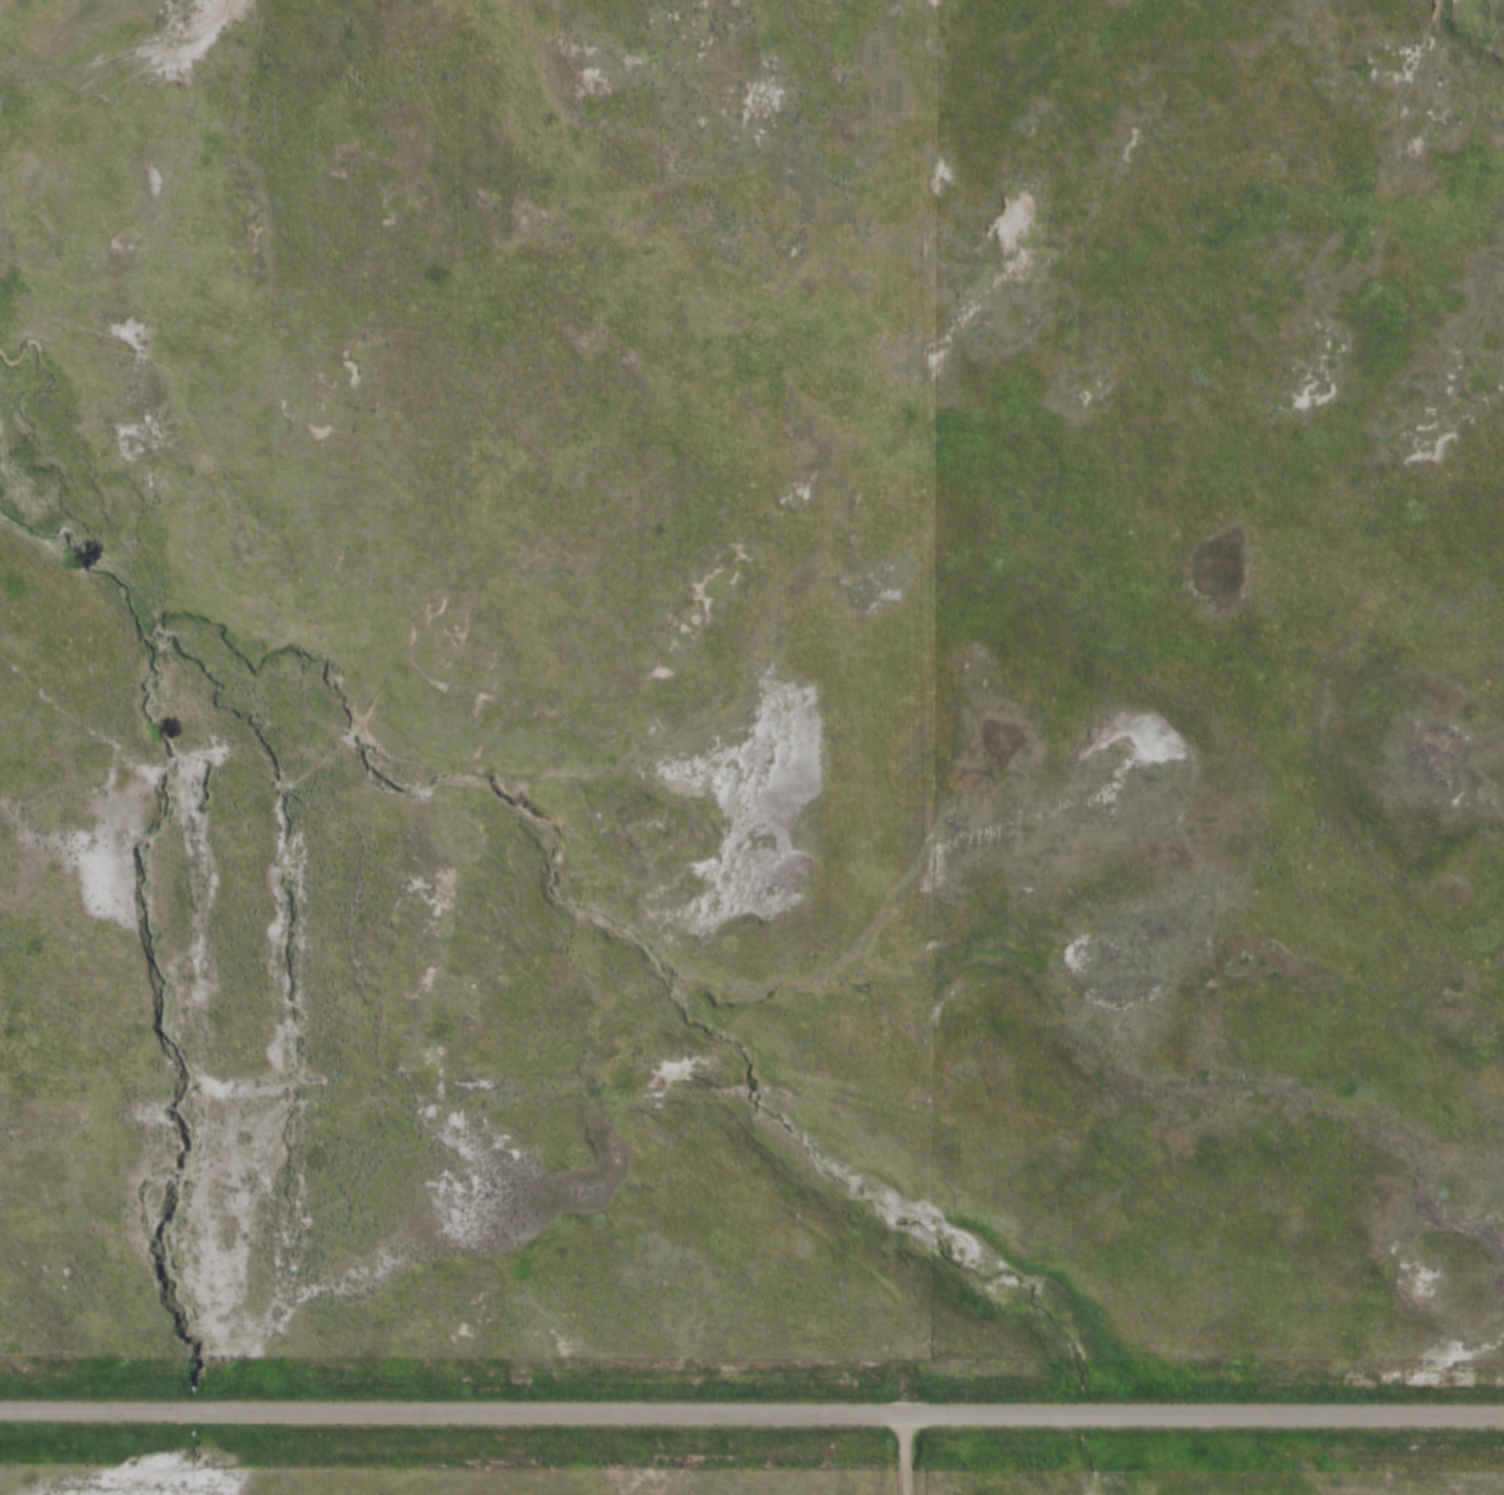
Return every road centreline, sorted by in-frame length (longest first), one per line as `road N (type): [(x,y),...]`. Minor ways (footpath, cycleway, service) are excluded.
road 1 (tertiary): [(1503,1417),(0,1412)]

